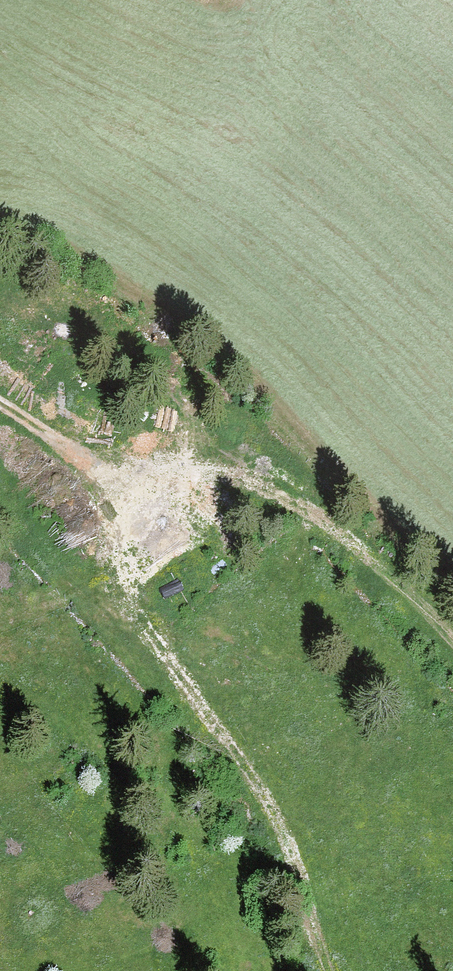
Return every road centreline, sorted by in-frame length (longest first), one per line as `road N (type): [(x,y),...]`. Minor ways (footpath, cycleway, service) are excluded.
road 1 (track): [(139,491),(129,561),(137,610),(263,787),(330,970)]
road 2 (track): [(139,491),(217,477),(254,485),(320,517),(407,591),(452,643)]
road 3 (track): [(139,491),(0,401)]

